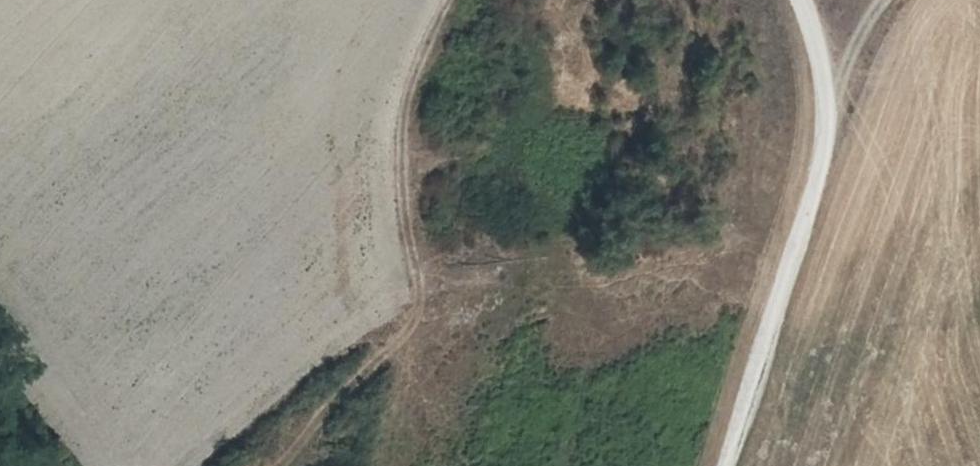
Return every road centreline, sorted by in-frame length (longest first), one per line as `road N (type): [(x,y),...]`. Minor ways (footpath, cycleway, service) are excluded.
road 1 (track): [(452,0),(406,113),(400,185),(415,300),(406,335),(274,465)]
road 2 (track): [(802,0),(822,44),(826,146),(727,465)]

